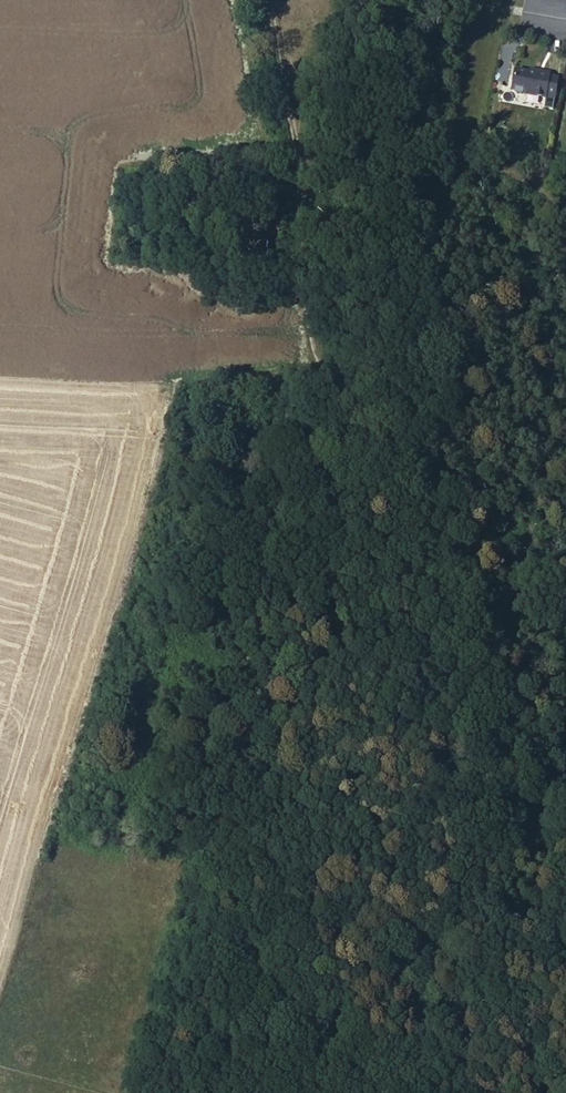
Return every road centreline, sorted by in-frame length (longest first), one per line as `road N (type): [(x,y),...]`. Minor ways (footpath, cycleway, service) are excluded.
road 1 (track): [(565,240),(331,235),(309,220),(293,183)]
road 2 (unclassified): [(565,900),(529,1092)]

